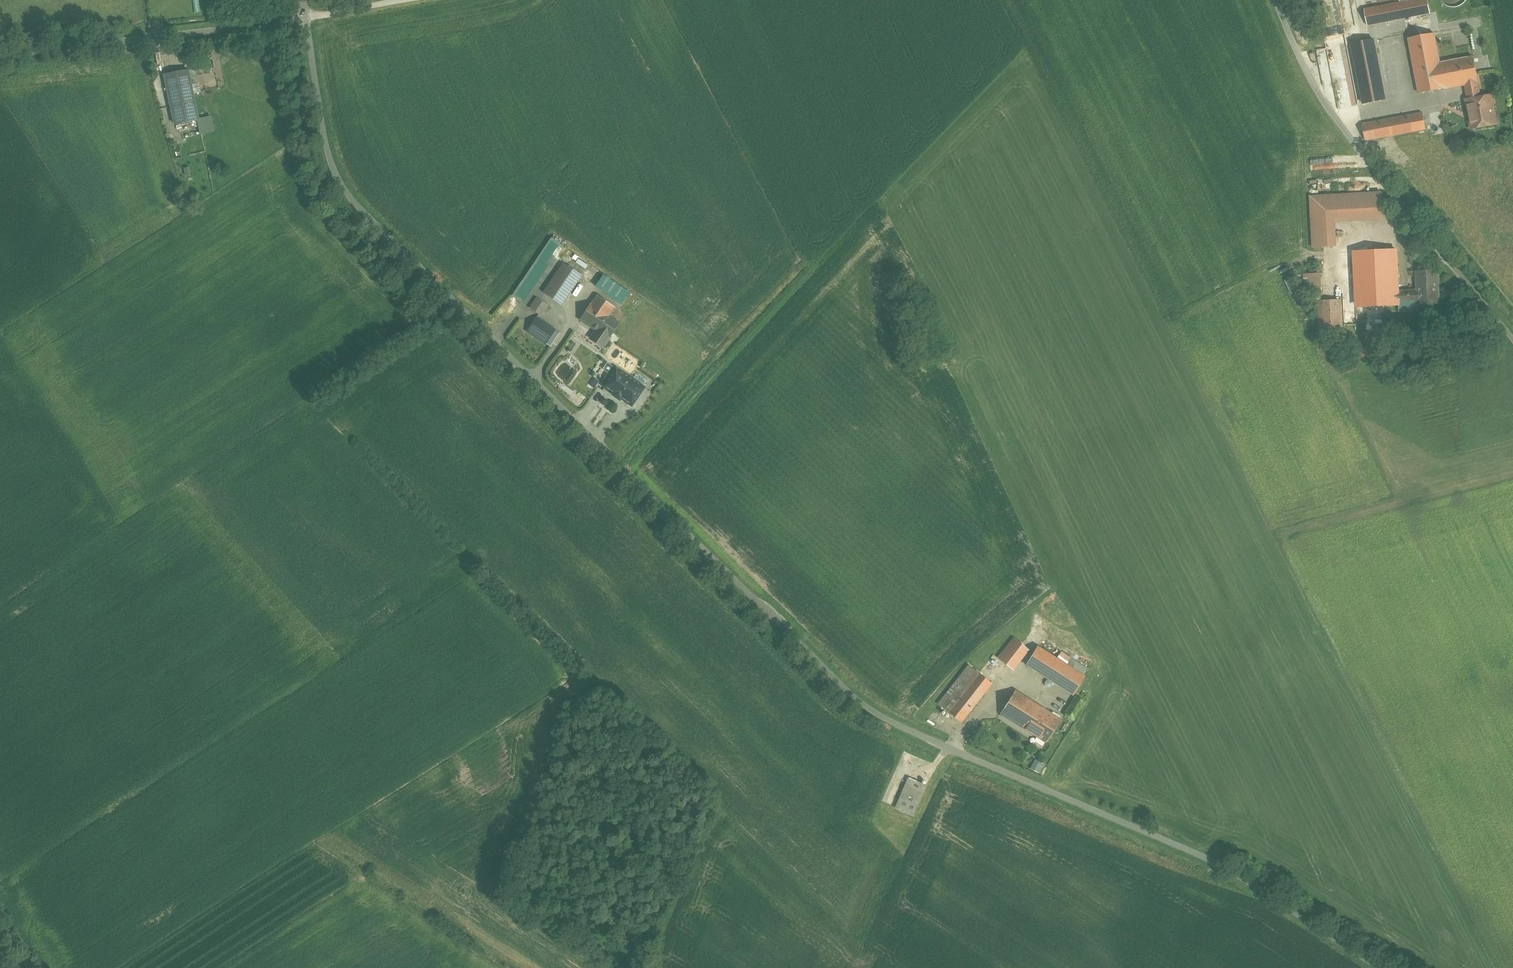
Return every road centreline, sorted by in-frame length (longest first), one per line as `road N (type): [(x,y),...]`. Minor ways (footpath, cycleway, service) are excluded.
road 1 (unclassified): [(1381,967),(1203,857),(877,716),(348,198),(326,144),(304,21)]
road 2 (unclassified): [(1276,0),(1344,131),(1512,340)]
road 3 (unclassified): [(304,21),(0,58)]

